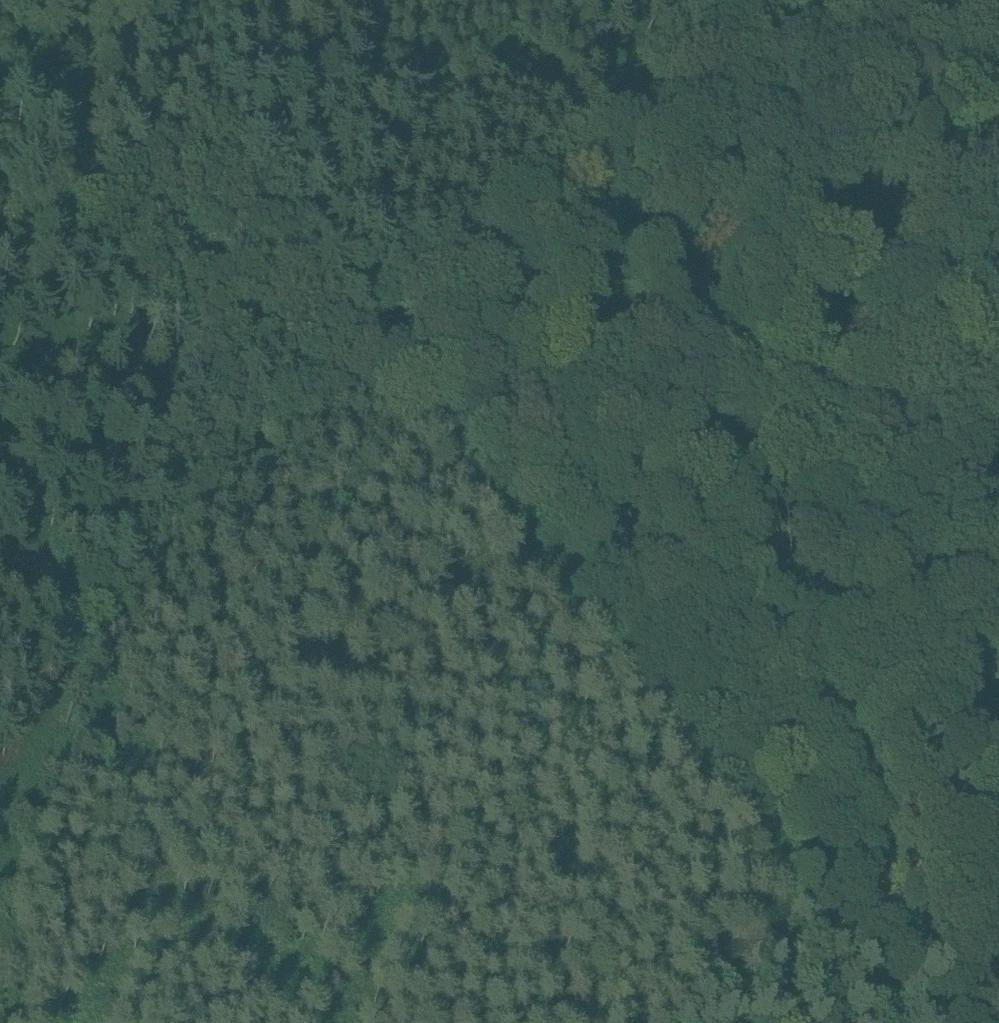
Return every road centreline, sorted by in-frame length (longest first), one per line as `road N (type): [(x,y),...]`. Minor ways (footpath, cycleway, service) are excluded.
road 1 (track): [(430,1022),(503,892),(531,719),(571,630)]
road 2 (track): [(43,214),(102,206),(277,55)]
road 3 (track): [(0,260),(70,172),(89,62),(77,0)]

